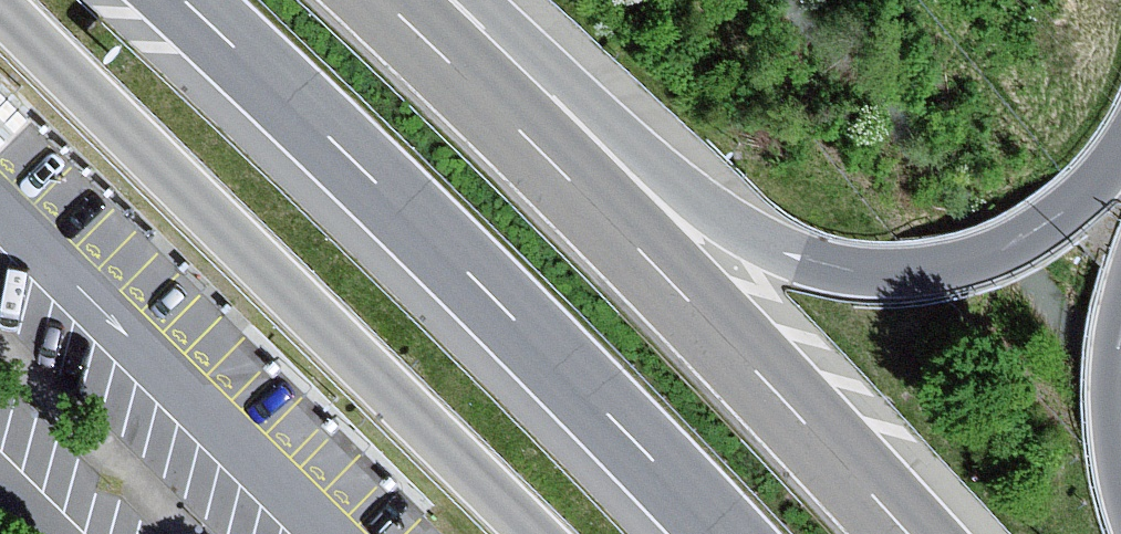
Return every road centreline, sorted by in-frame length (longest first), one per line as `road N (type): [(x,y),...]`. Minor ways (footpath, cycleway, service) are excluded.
road 1 (motorway): [(1120,149),(1042,229),(969,261),(918,273),(811,262),(706,208),(484,0)]
road 2 (motorway): [(184,0),(446,243),(727,533)]
road 3 (motorway): [(915,533),(801,408),(385,0)]
road 4 (motorway): [(0,11),(535,533)]
road 5 (motorway): [(1120,452),(1120,332)]

